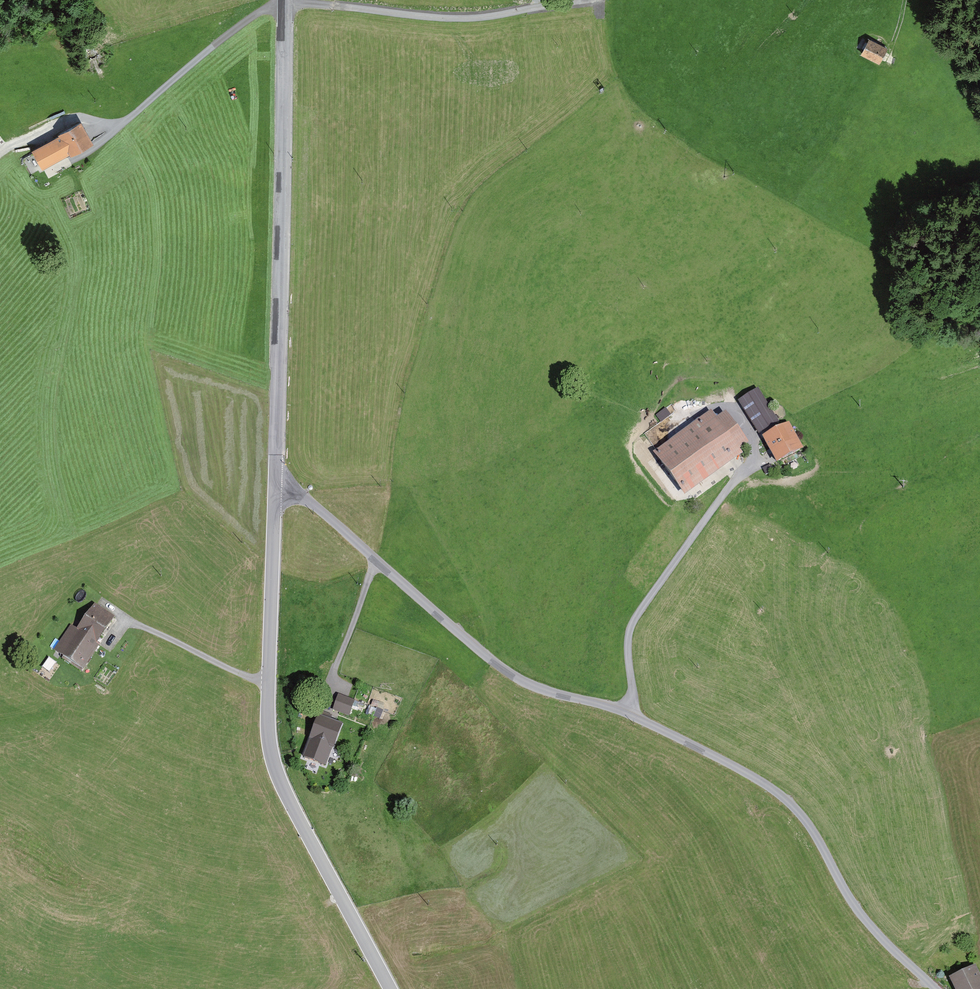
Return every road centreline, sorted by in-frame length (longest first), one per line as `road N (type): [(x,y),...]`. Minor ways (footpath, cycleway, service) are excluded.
road 1 (unclassified): [(275,486),(297,493),(492,660),(541,688),(633,714),(787,798),(860,913),(936,988)]
road 2 (tertiary): [(275,486),(267,733),(278,778),(390,988)]
road 3 (tertiary): [(286,0),(275,486)]
road 4 (track): [(633,714),(626,635),(734,481),(760,467)]
road 5 (track): [(286,3),(444,19),(580,0)]
road 6 (track): [(110,651),(127,624),(269,683)]
road 7 (track): [(376,560),(332,681)]

